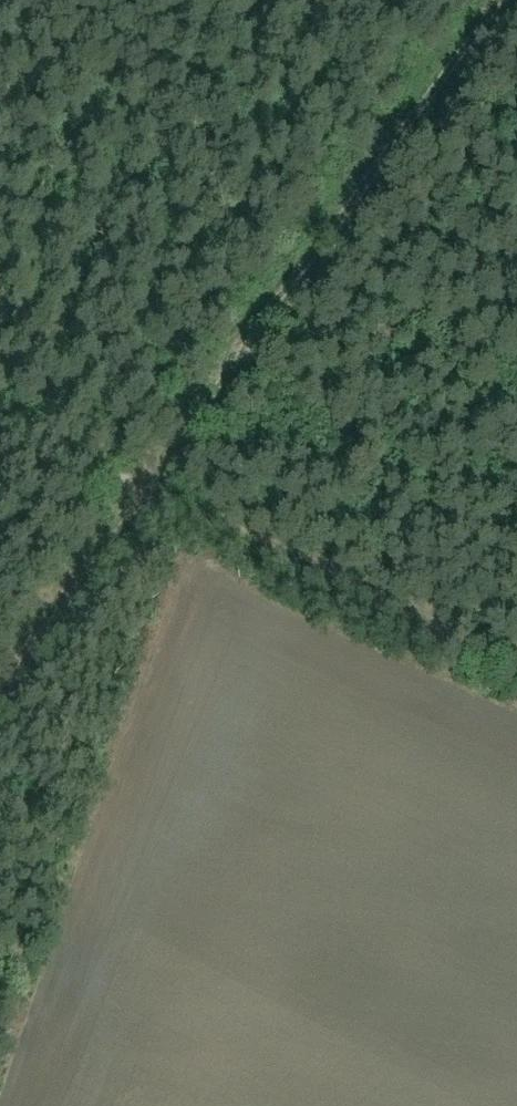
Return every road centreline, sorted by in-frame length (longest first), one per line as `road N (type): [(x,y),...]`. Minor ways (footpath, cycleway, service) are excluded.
road 1 (track): [(0,679),(506,0)]
road 2 (track): [(0,418),(516,649)]

